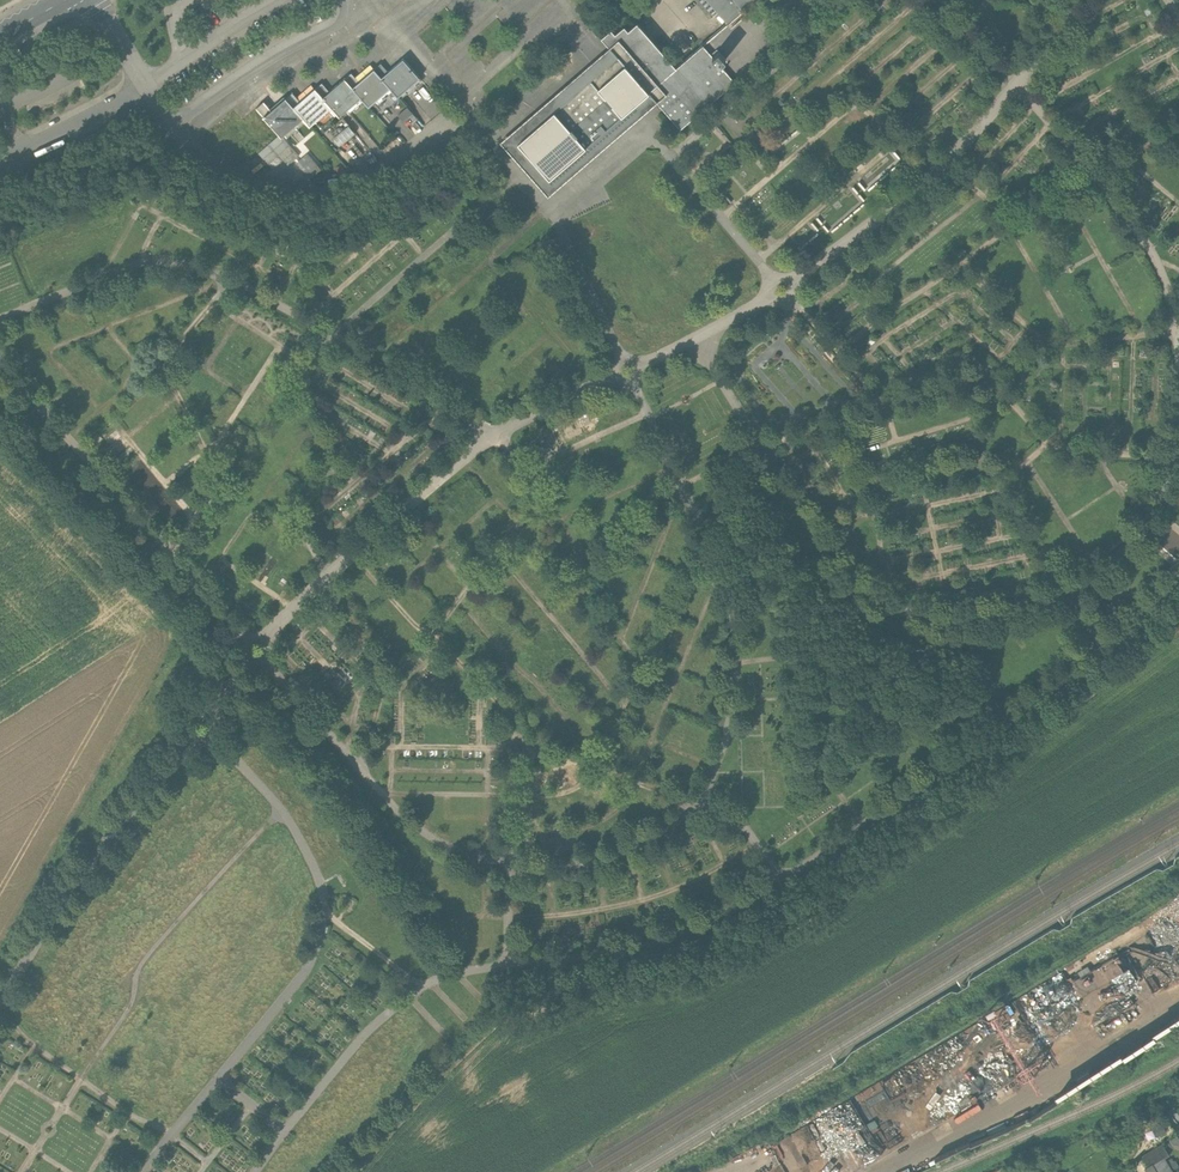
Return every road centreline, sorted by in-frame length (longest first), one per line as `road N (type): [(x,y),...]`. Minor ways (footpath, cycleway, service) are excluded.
road 1 (unclassified): [(146,87),(0,161)]

